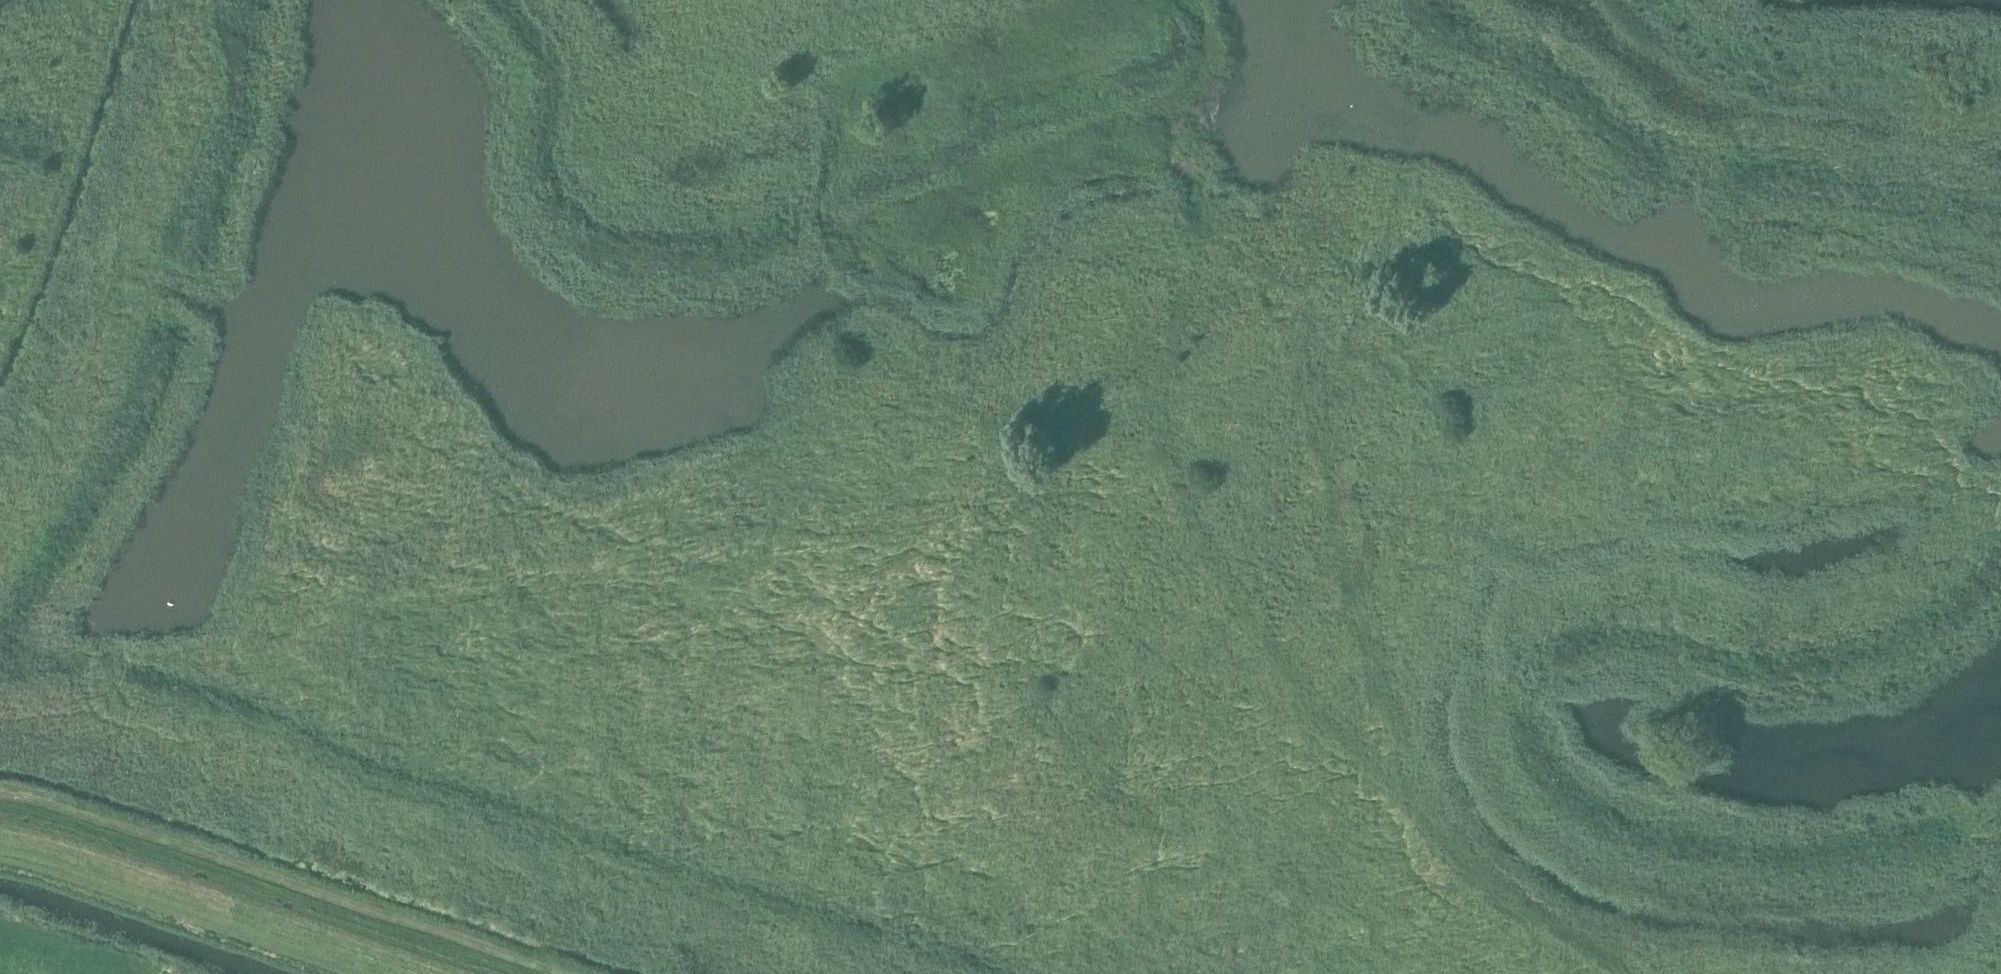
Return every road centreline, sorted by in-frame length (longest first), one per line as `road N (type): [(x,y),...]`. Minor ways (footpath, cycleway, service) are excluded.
road 1 (track): [(2000,833),(1961,832),(1801,863),(1686,857),(1600,827),(1562,804),(1535,775),(1521,704),(1547,660),(1593,645),(1781,673),(1863,660),(1943,621),(2000,565)]
road 2 (track): [(977,973),(508,814),(354,770),(217,707),(121,677),(0,678)]
road 3 (track): [(494,0),(543,64),(546,102),(534,154),(549,208),(572,236),(646,263),(716,259),(762,244),(856,195),(1139,85),(1180,59),(1183,20)]
road 4 (track): [(0,639),(157,360),(195,206),(231,124),(234,0)]
road 5 (track): [(2000,235),(1776,187),(1670,183),(1535,79),(1446,32),(1421,0)]
road 6 (track): [(0,335),(39,244),(117,0)]

